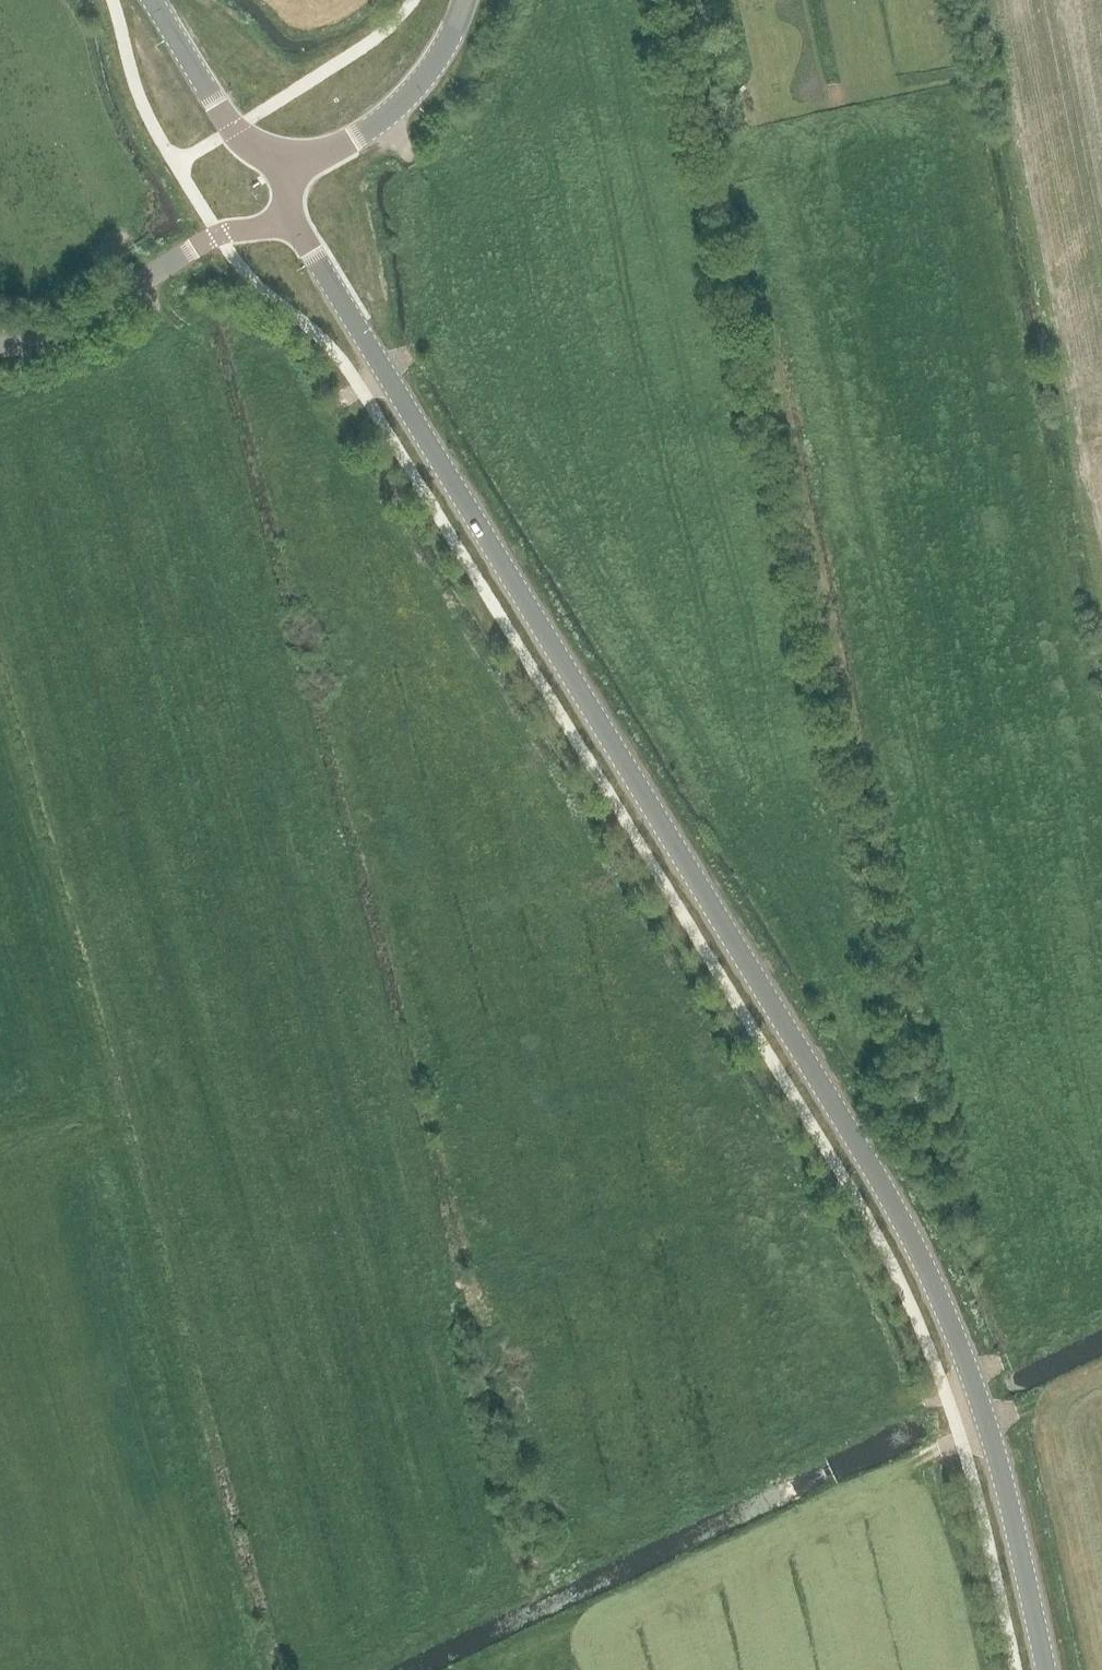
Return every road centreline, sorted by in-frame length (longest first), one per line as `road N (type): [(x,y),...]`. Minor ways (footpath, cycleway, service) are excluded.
road 1 (tertiary): [(292,219),(910,1235),(984,1410),(1047,1669)]
road 2 (unclassified): [(292,219),(206,241),(54,334),(0,345)]
road 3 (tertiary): [(288,161),(353,142),(403,104),(442,55),(465,0)]
road 4 (tertiary): [(152,0),(232,130),(288,161)]

